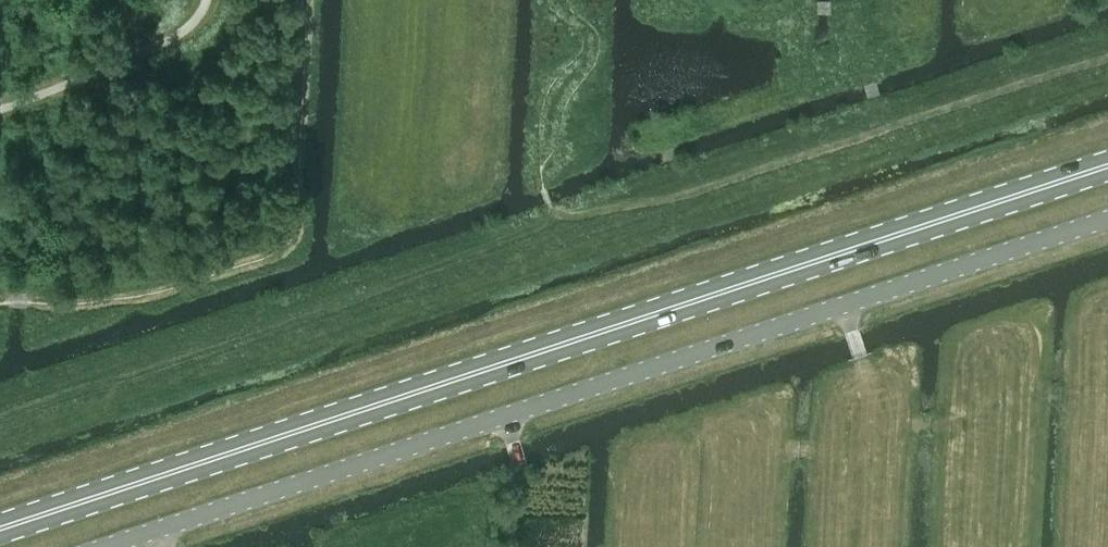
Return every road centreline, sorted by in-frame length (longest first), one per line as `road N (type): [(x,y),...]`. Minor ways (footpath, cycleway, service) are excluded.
road 1 (primary): [(0,527),(1107,165)]
road 2 (unclassified): [(1107,218),(104,546)]

